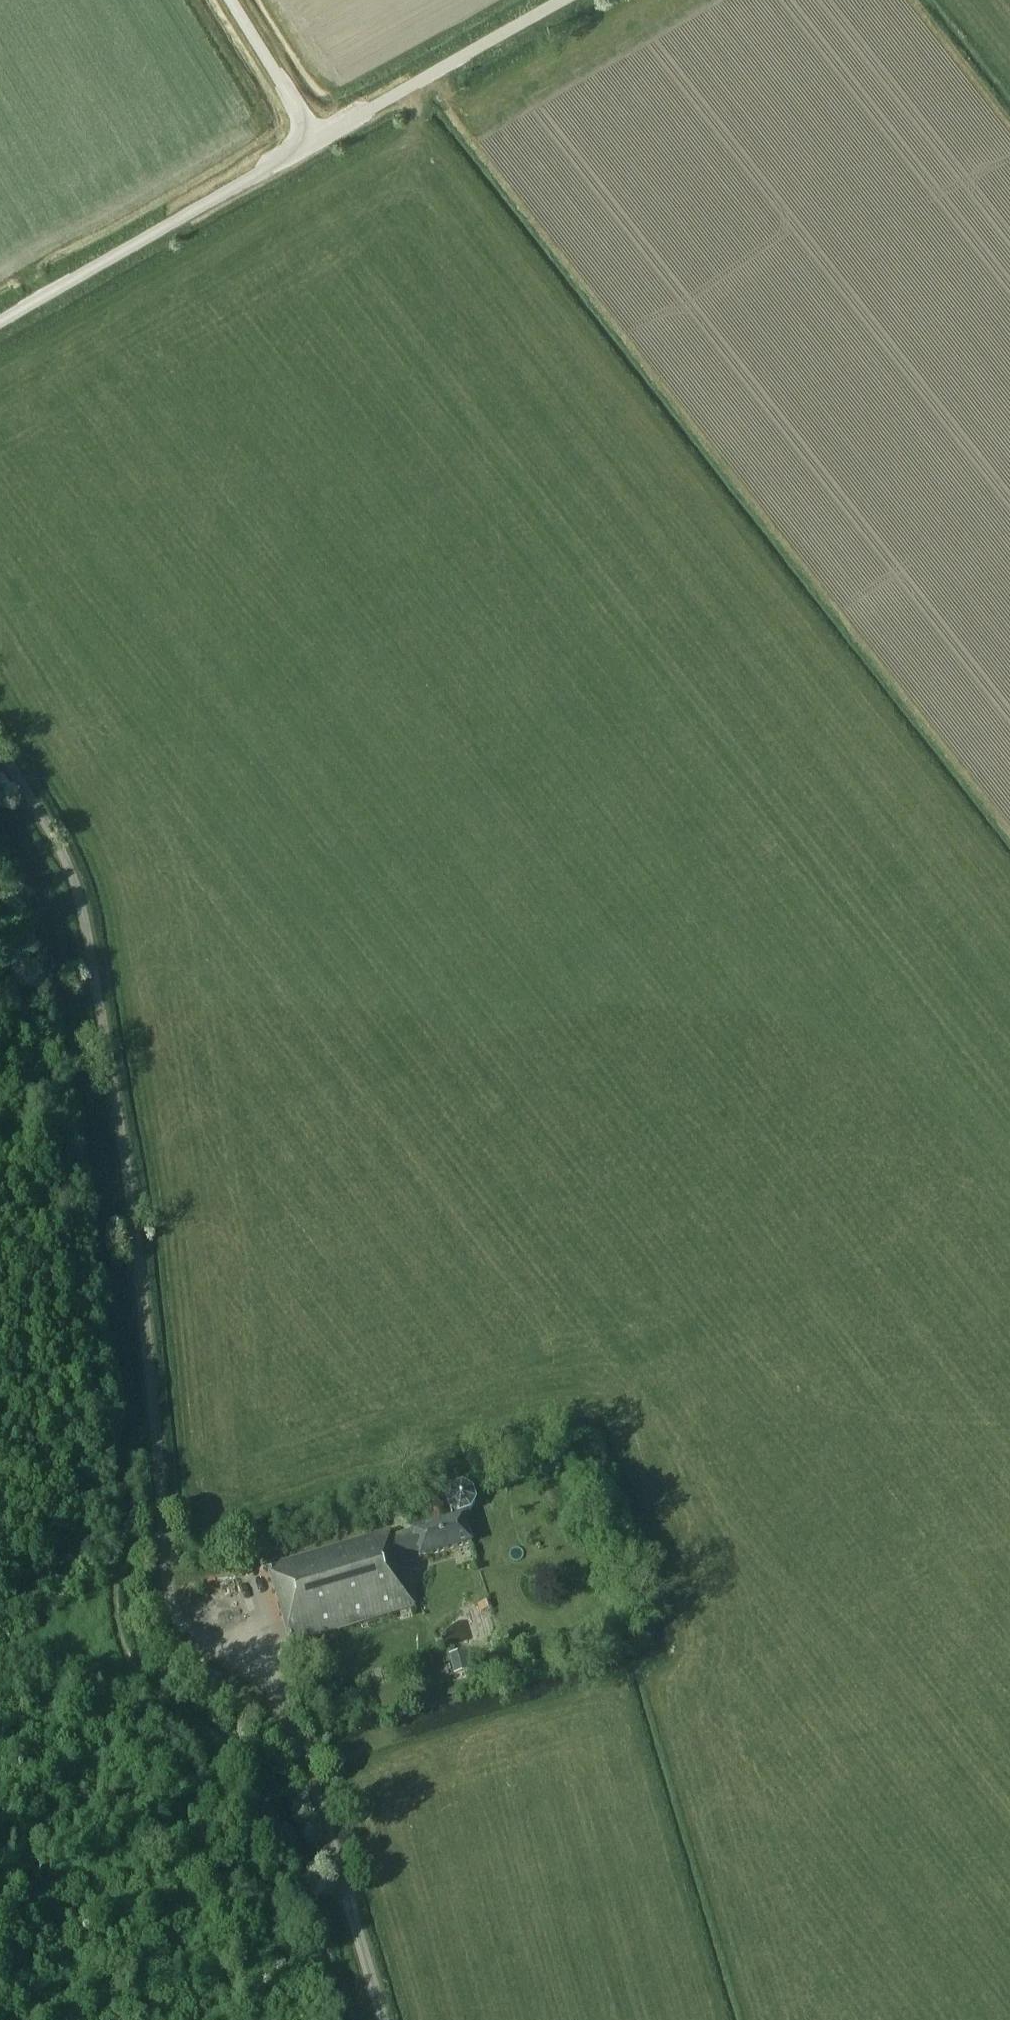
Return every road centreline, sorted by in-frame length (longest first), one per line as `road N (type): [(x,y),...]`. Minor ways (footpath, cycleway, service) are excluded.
road 1 (track): [(0,747),(60,848),(90,946),(139,1259),(168,1579)]
road 2 (unclassified): [(0,323),(567,0)]

